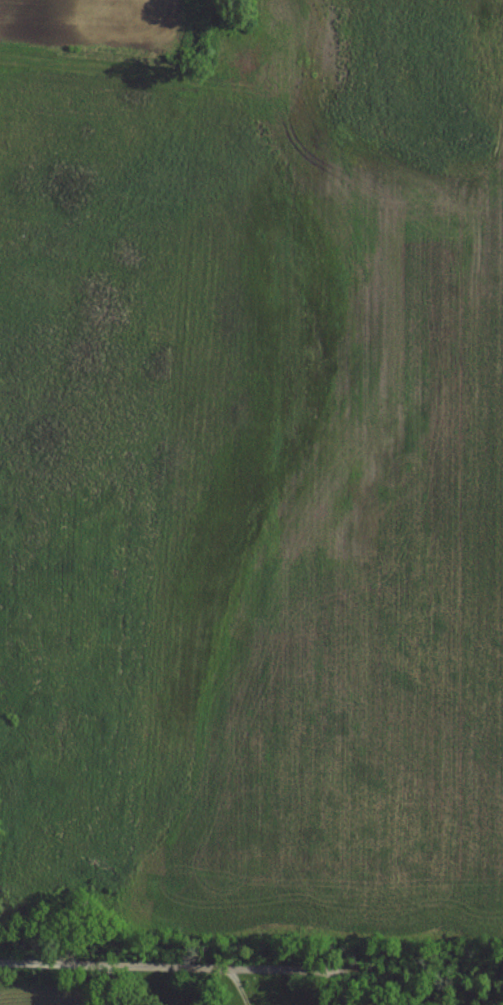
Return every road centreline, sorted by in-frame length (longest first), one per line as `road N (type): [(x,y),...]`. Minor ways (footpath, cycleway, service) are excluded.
road 1 (residential): [(342,970),(0,962)]

